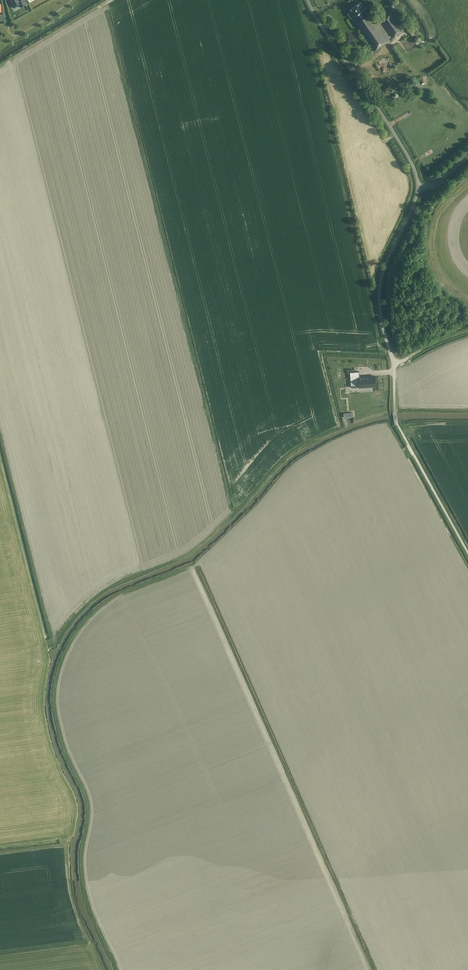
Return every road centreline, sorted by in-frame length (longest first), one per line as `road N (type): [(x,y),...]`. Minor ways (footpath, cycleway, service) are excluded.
road 1 (unclassified): [(394,366),(379,291),(416,198),(416,173),(308,0)]
road 2 (track): [(111,0),(7,63)]

